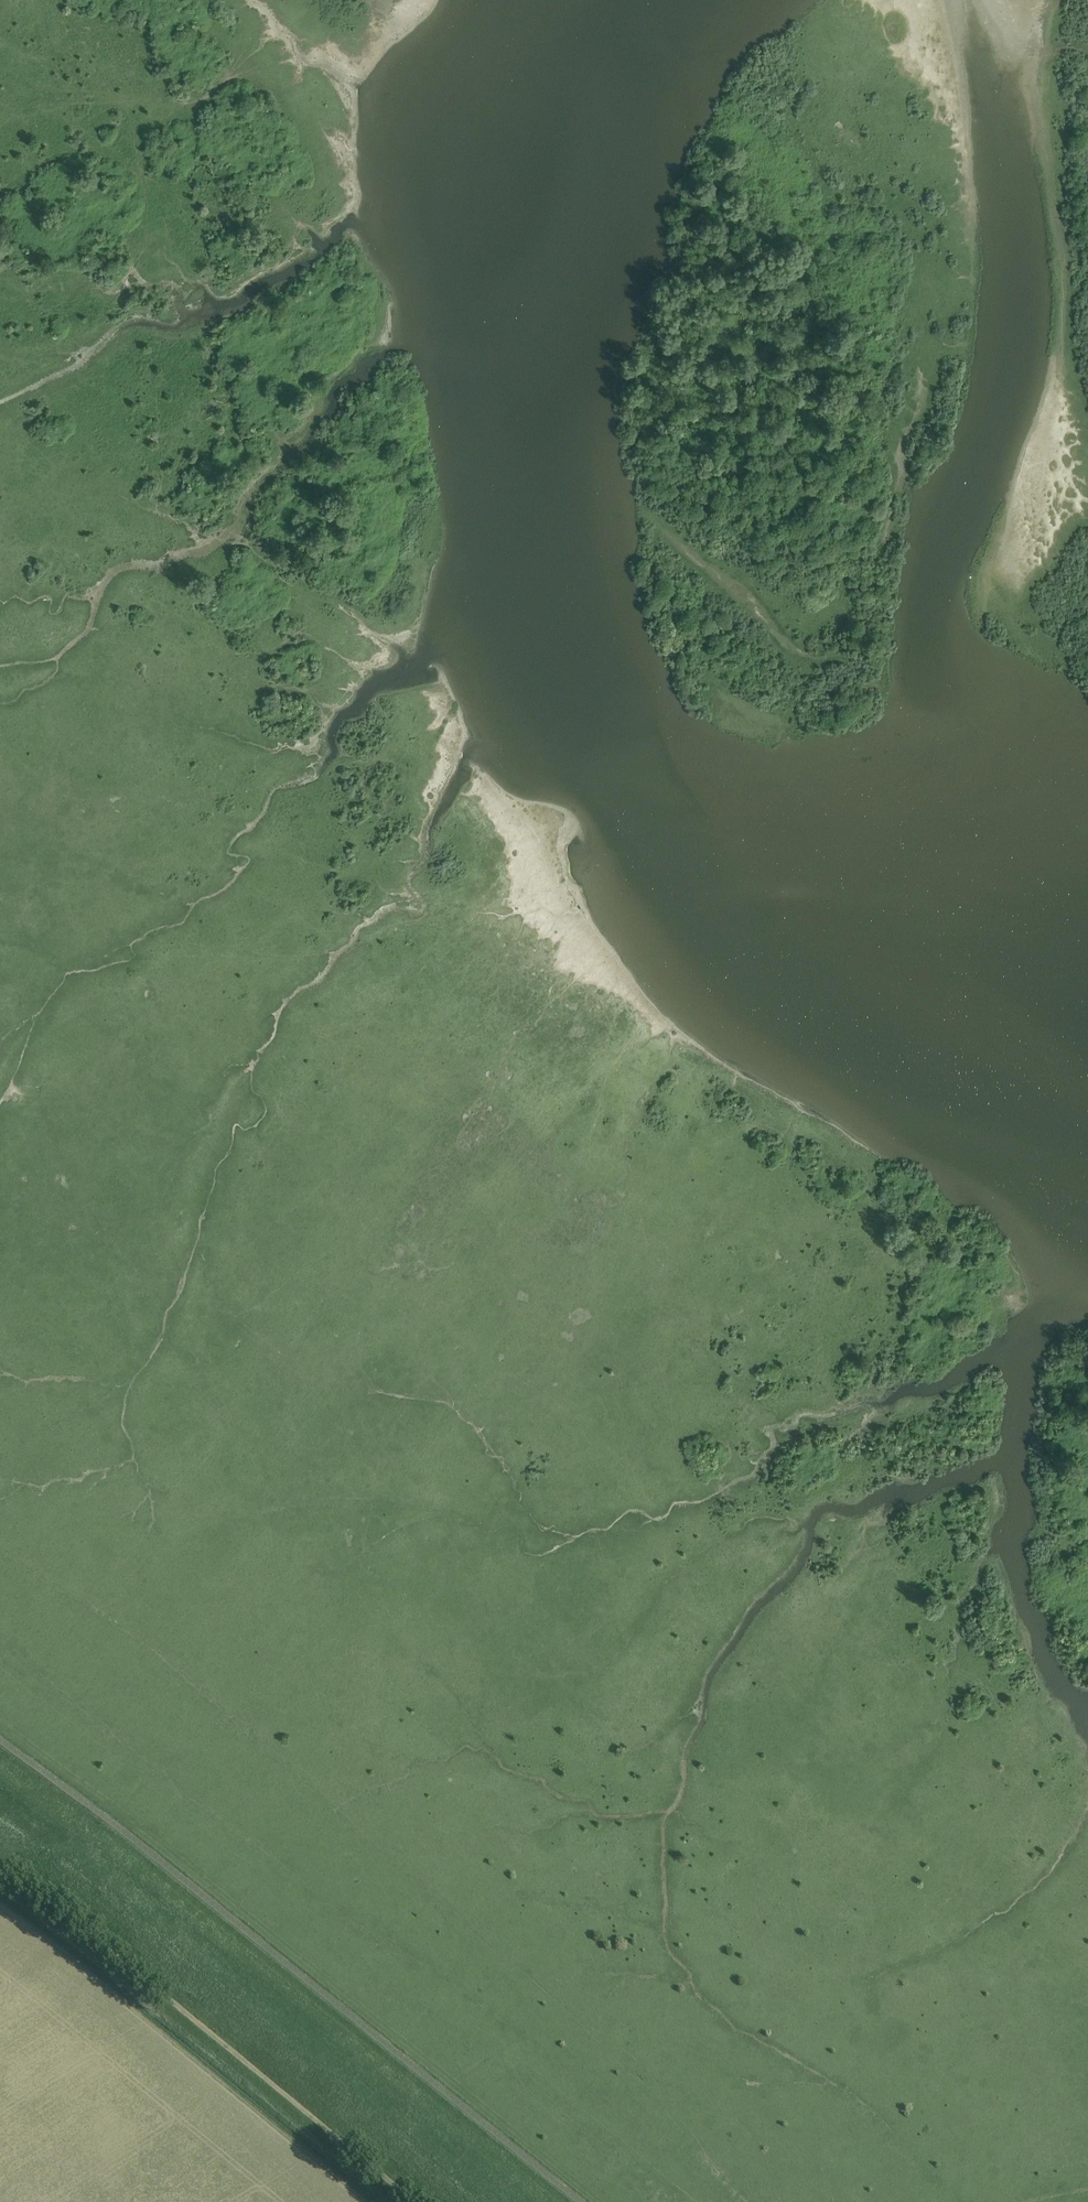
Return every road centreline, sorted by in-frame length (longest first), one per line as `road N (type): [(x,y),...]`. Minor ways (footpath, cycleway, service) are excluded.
road 1 (track): [(0,1816),(270,2017),(492,2201)]
road 2 (track): [(418,2201),(0,1864)]

